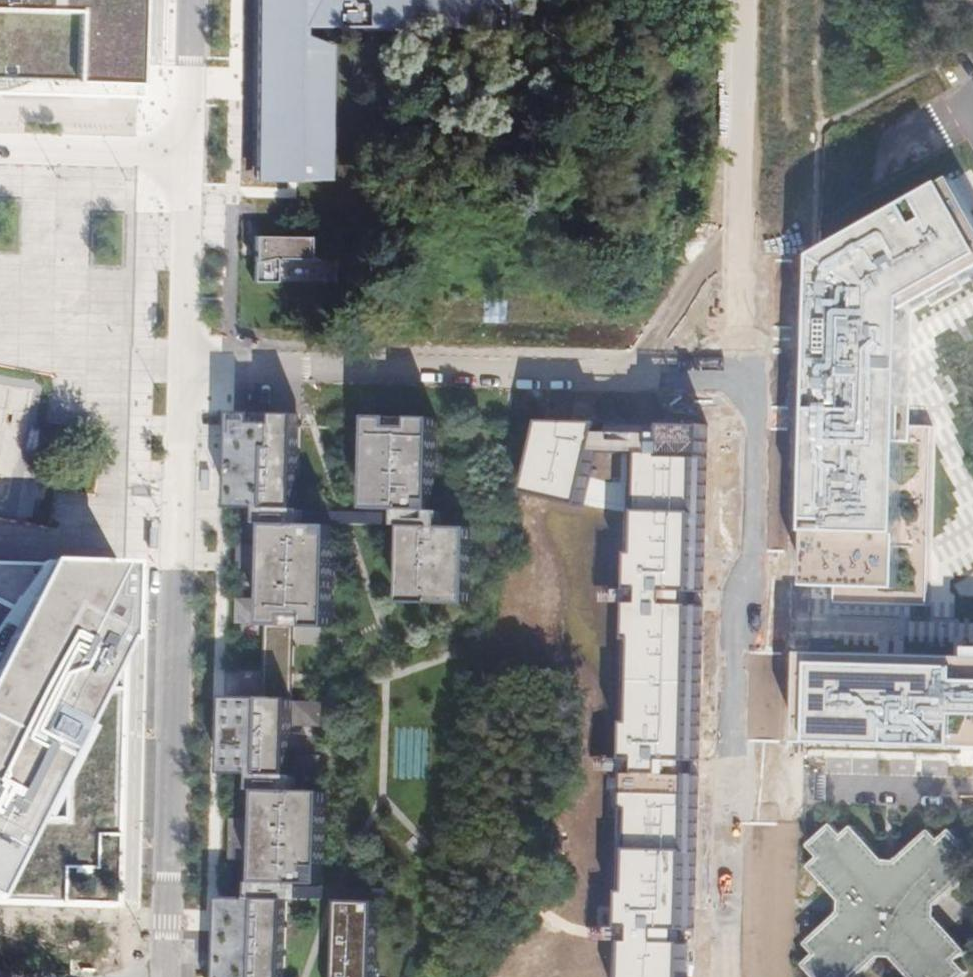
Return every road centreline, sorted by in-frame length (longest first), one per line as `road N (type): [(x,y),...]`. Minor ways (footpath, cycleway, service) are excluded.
road 1 (residential): [(164,976),(182,365)]
road 2 (residential): [(746,374),(182,365)]
road 3 (residential): [(726,788),(731,608),(747,555),(746,374)]
road 4 (residential): [(746,374),(747,0)]
road 5 (residential): [(726,788),(972,794)]
road 6 (residential): [(182,365),(184,155)]
road 7 (residential): [(721,976),(726,788)]
road 8 (residential): [(184,155),(0,149)]
road 9 (residential): [(184,155),(193,0)]

